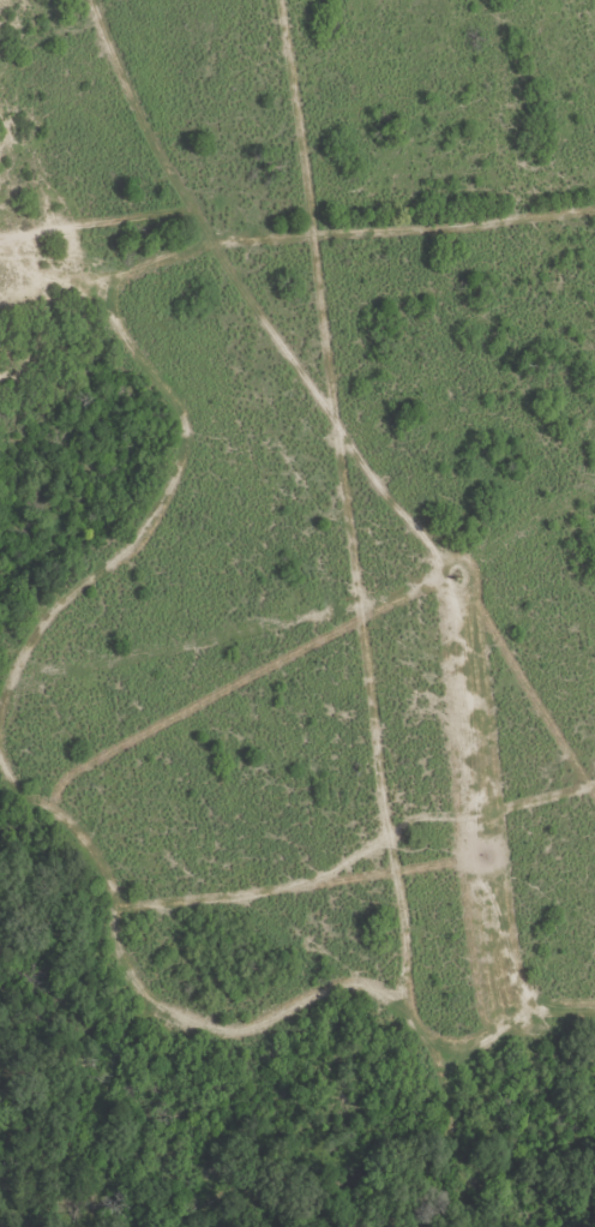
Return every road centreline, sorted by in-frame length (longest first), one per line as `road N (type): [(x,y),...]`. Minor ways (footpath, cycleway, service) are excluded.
road 1 (residential): [(0,285),(151,402),(594,607)]

